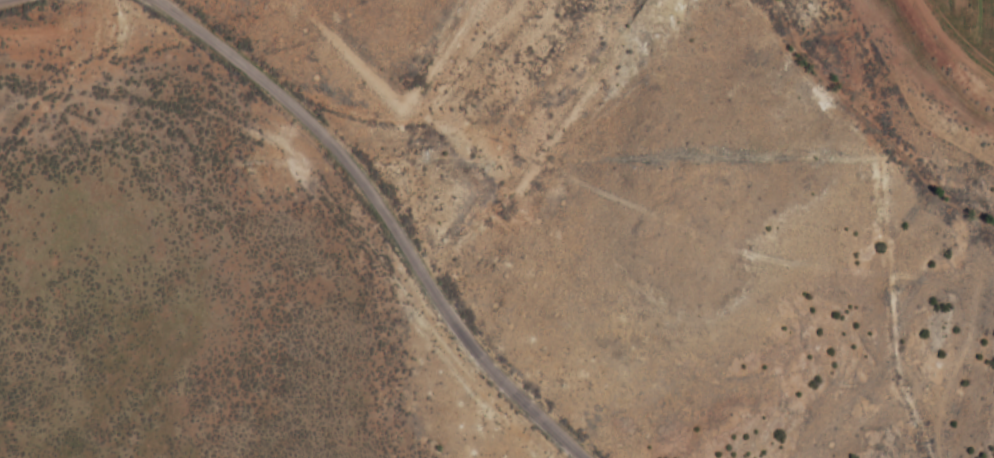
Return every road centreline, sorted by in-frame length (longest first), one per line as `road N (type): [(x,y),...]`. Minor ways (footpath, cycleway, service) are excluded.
road 1 (residential): [(546,457),(373,170),(220,28),(164,0)]

